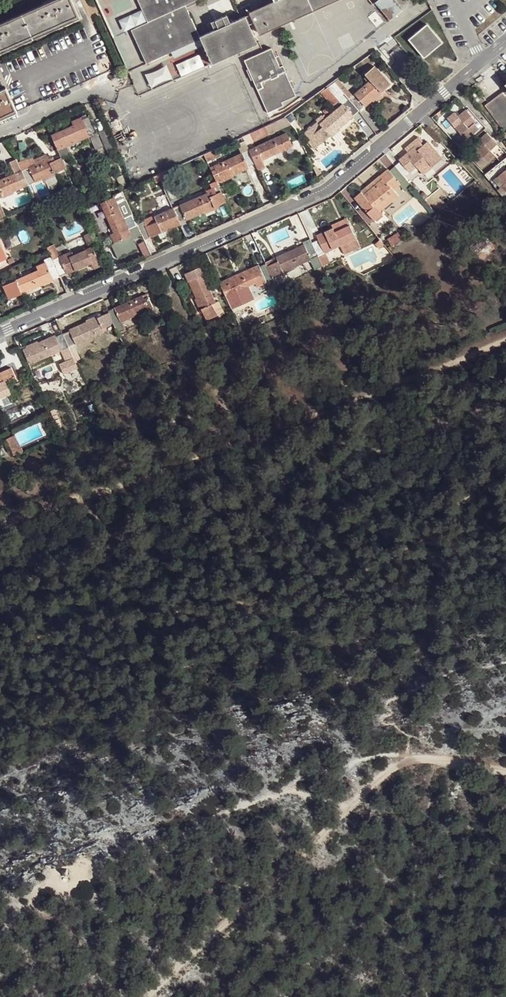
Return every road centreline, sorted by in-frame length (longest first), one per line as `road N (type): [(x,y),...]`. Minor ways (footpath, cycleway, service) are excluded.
road 1 (residential): [(505,39),(342,178),(0,333)]
road 2 (track): [(0,523),(294,423),(505,339)]
road 3 (track): [(505,766),(411,762),(143,996)]

